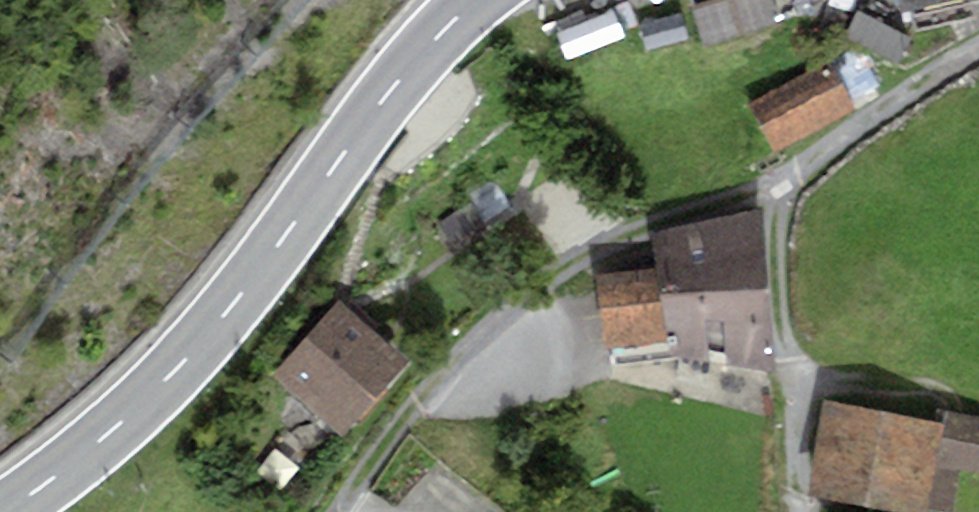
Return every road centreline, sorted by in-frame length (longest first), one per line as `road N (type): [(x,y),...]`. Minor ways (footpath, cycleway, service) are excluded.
road 1 (secondary): [(2,511),(160,387),(285,245),(367,113),(475,0)]
road 2 (residential): [(339,511),(442,380),(565,265),(642,224),(782,181)]
road 3 (residential): [(782,181),(776,260),(793,511)]
road 4 (residential): [(782,181),(978,47)]

